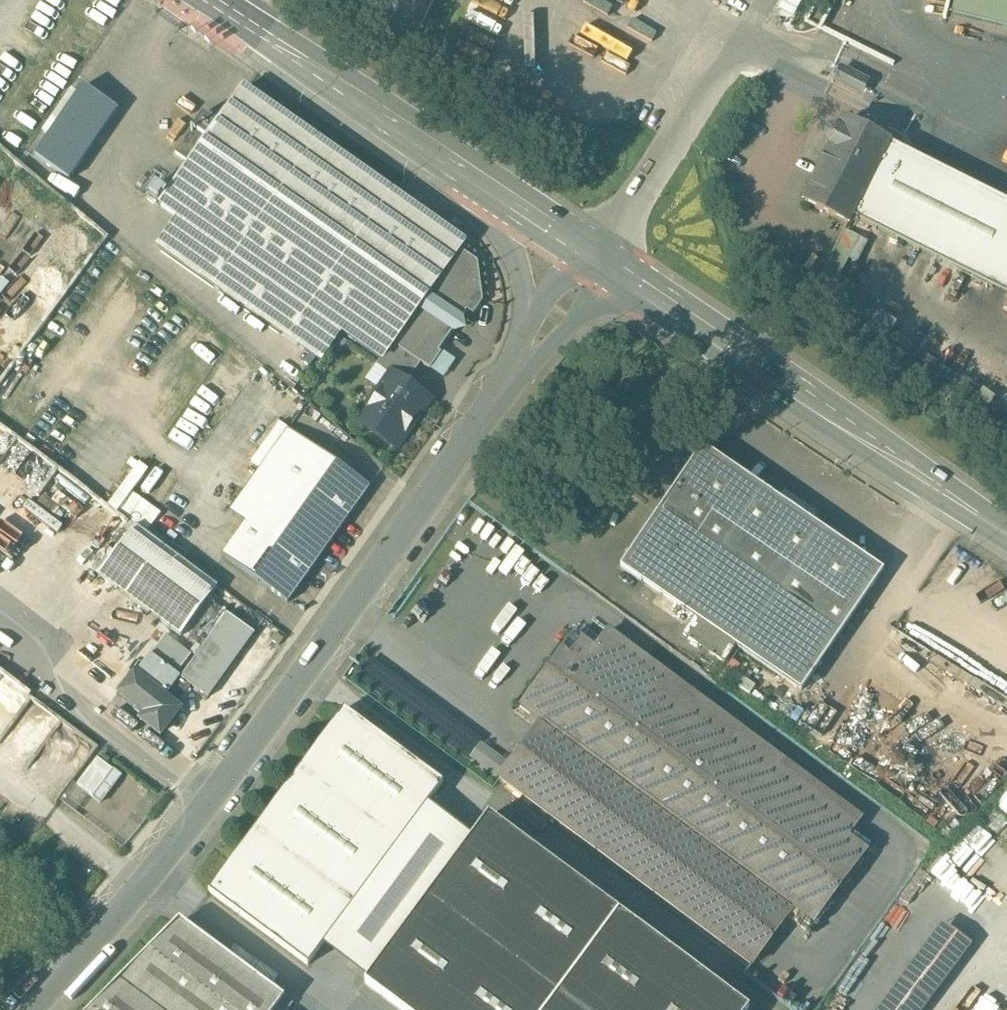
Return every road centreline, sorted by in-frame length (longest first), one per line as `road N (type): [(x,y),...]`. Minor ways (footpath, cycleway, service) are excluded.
road 1 (unclassified): [(526,362),(207,798),(28,1009)]
road 2 (secondary): [(598,257),(1006,532)]
road 3 (unclassified): [(761,0),(598,257)]
road 4 (secondary): [(216,0),(457,162)]
road 5 (unclassified): [(457,162),(517,256),(528,290),(526,362)]
road 6 (secondary): [(457,162),(598,257)]
road 7 (unclassified): [(598,257),(526,362)]

